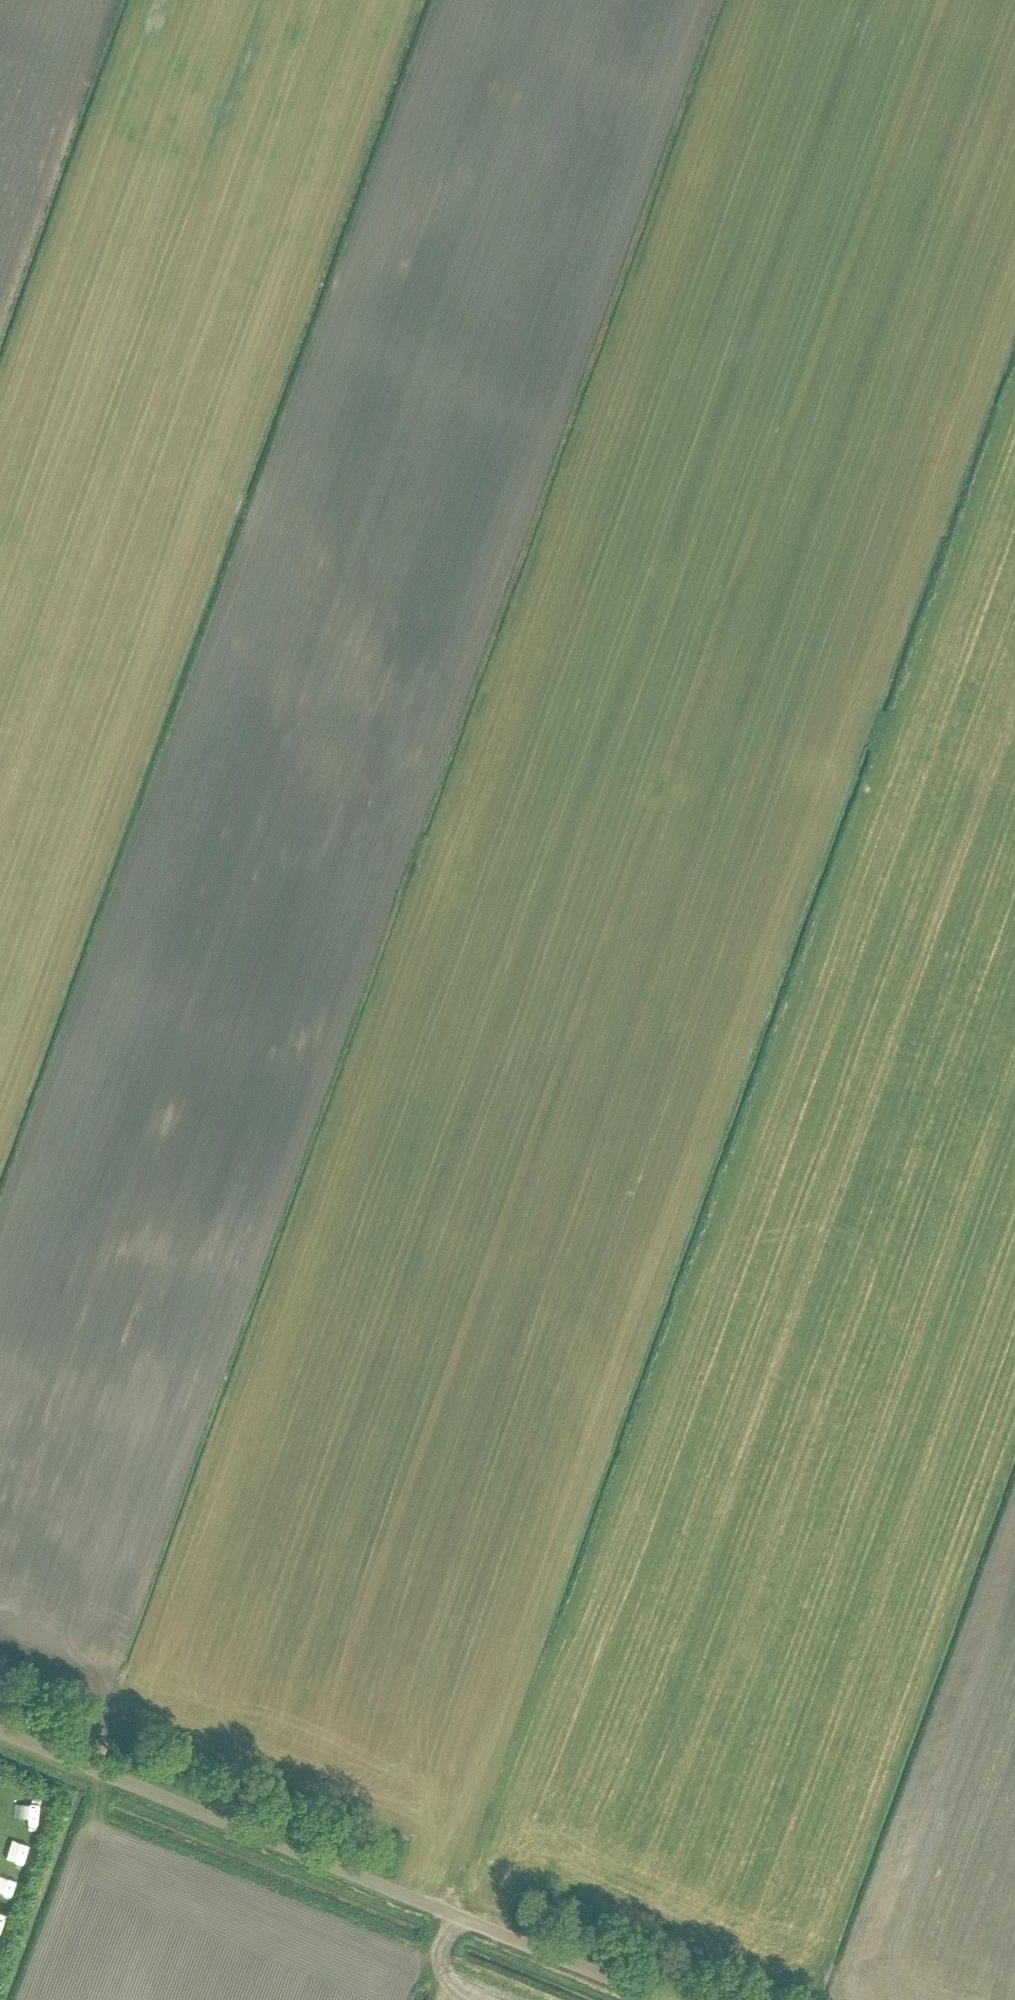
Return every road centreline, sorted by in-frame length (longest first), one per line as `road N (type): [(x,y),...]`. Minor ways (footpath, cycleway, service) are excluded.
road 1 (unclassified): [(669,1999),(0,1729)]

